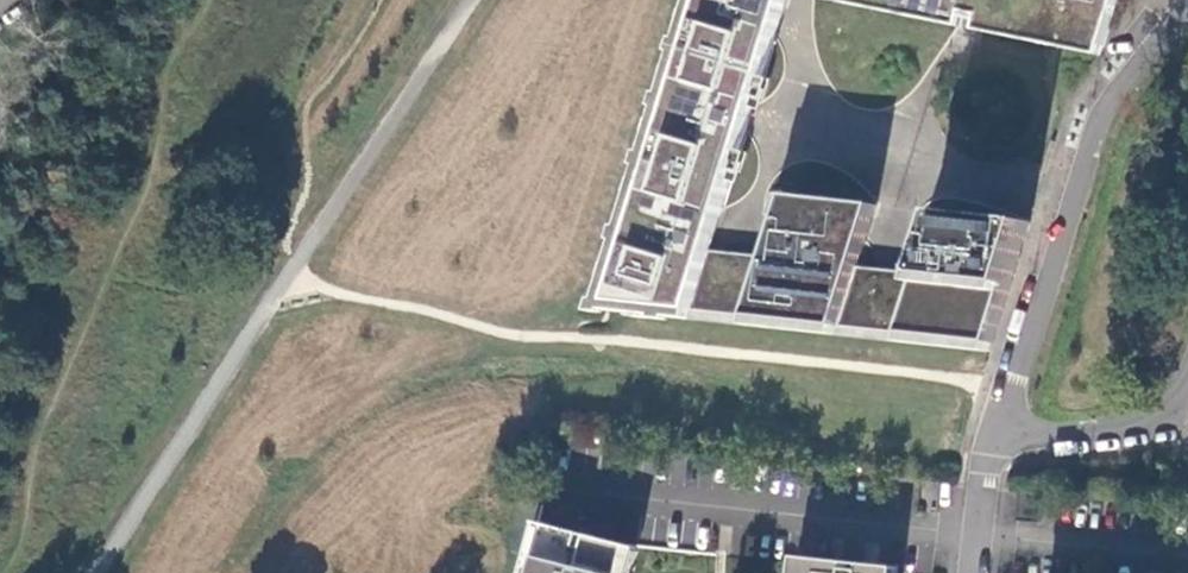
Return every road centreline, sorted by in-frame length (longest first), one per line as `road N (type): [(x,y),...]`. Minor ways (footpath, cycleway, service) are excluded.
road 1 (residential): [(998,426),(1080,198)]
road 2 (residential): [(1187,9),(1119,90),(1080,198)]
road 3 (residential): [(998,426),(1136,424),(1171,410),(1187,384)]
road 4 (residential): [(976,572),(998,426)]

